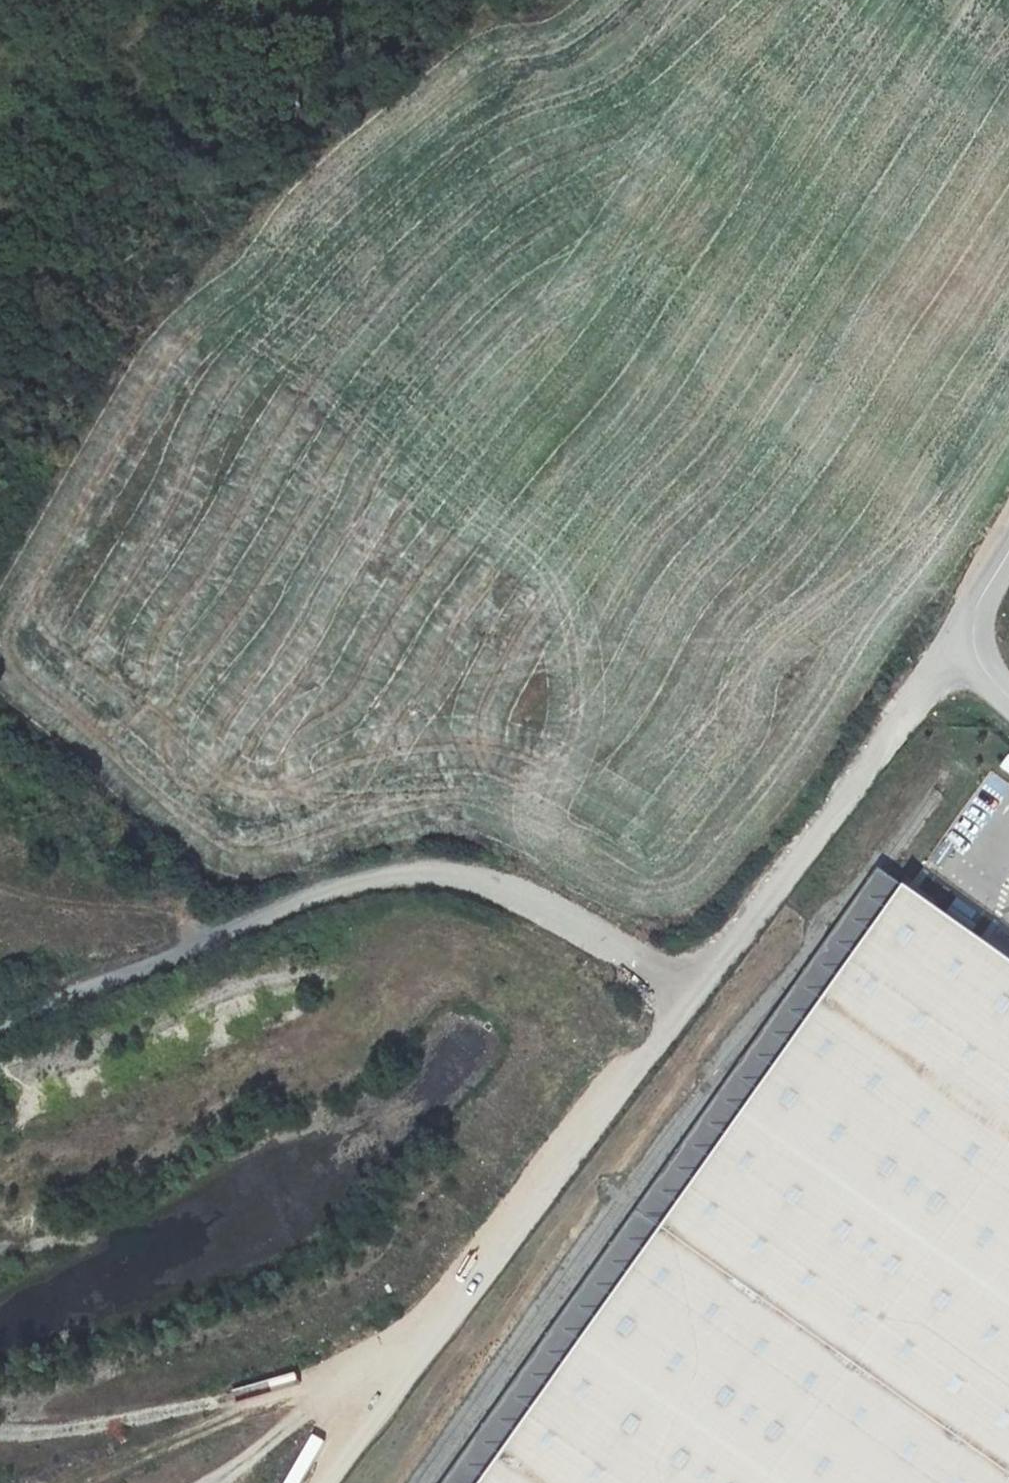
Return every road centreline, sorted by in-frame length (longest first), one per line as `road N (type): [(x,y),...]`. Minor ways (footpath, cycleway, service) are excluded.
road 1 (track): [(0,1035),(301,903),(397,875),(484,881),(565,916),(650,981),(698,980),(950,646)]
road 2 (unclassified): [(1008,550),(950,646),(1008,699)]

